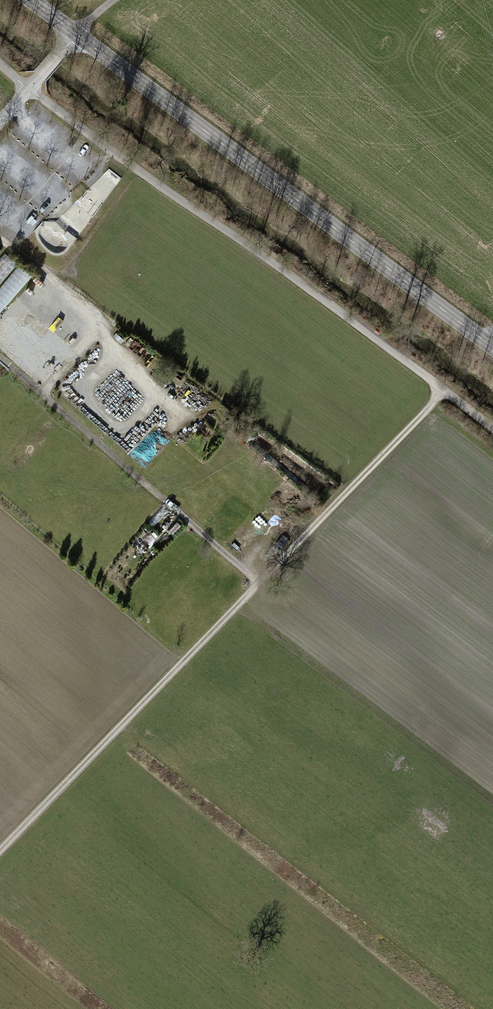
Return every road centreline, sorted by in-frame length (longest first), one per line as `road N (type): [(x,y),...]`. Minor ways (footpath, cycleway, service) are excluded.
road 1 (track): [(0,850),(443,388)]
road 2 (track): [(492,427),(0,66)]
road 3 (tertiary): [(31,0),(492,344)]
road 4 (track): [(259,583),(0,354)]
road 5 (track): [(250,593),(492,782)]
road 6 (track): [(0,240),(94,312),(95,324),(46,395)]
road 7 (track): [(0,121),(113,0)]

